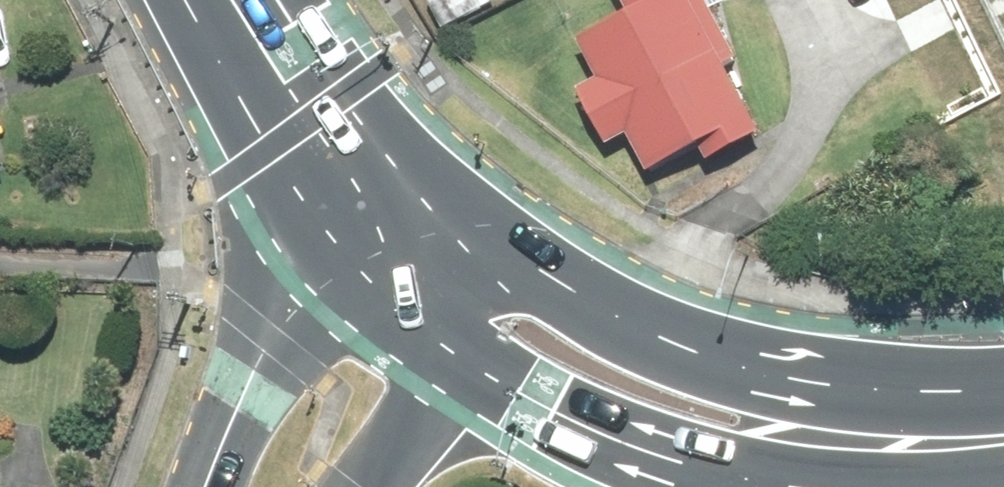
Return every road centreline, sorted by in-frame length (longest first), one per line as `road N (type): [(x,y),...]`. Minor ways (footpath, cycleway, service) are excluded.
road 1 (secondary): [(524,251),(630,308),(810,381),(1003,402)]
road 2 (secondary): [(820,486),(667,453),(439,354)]
road 3 (secondary): [(335,280),(196,0)]
road 4 (secondary): [(215,486),(264,377),(335,280)]
road 5 (secondary): [(300,0),(433,176)]
road 6 (secondary): [(439,354),(351,486)]
road 7 (secondary): [(335,280),(433,176)]
road 8 (secondary): [(524,251),(439,354)]
road 9 (secondary): [(439,354),(335,280)]

